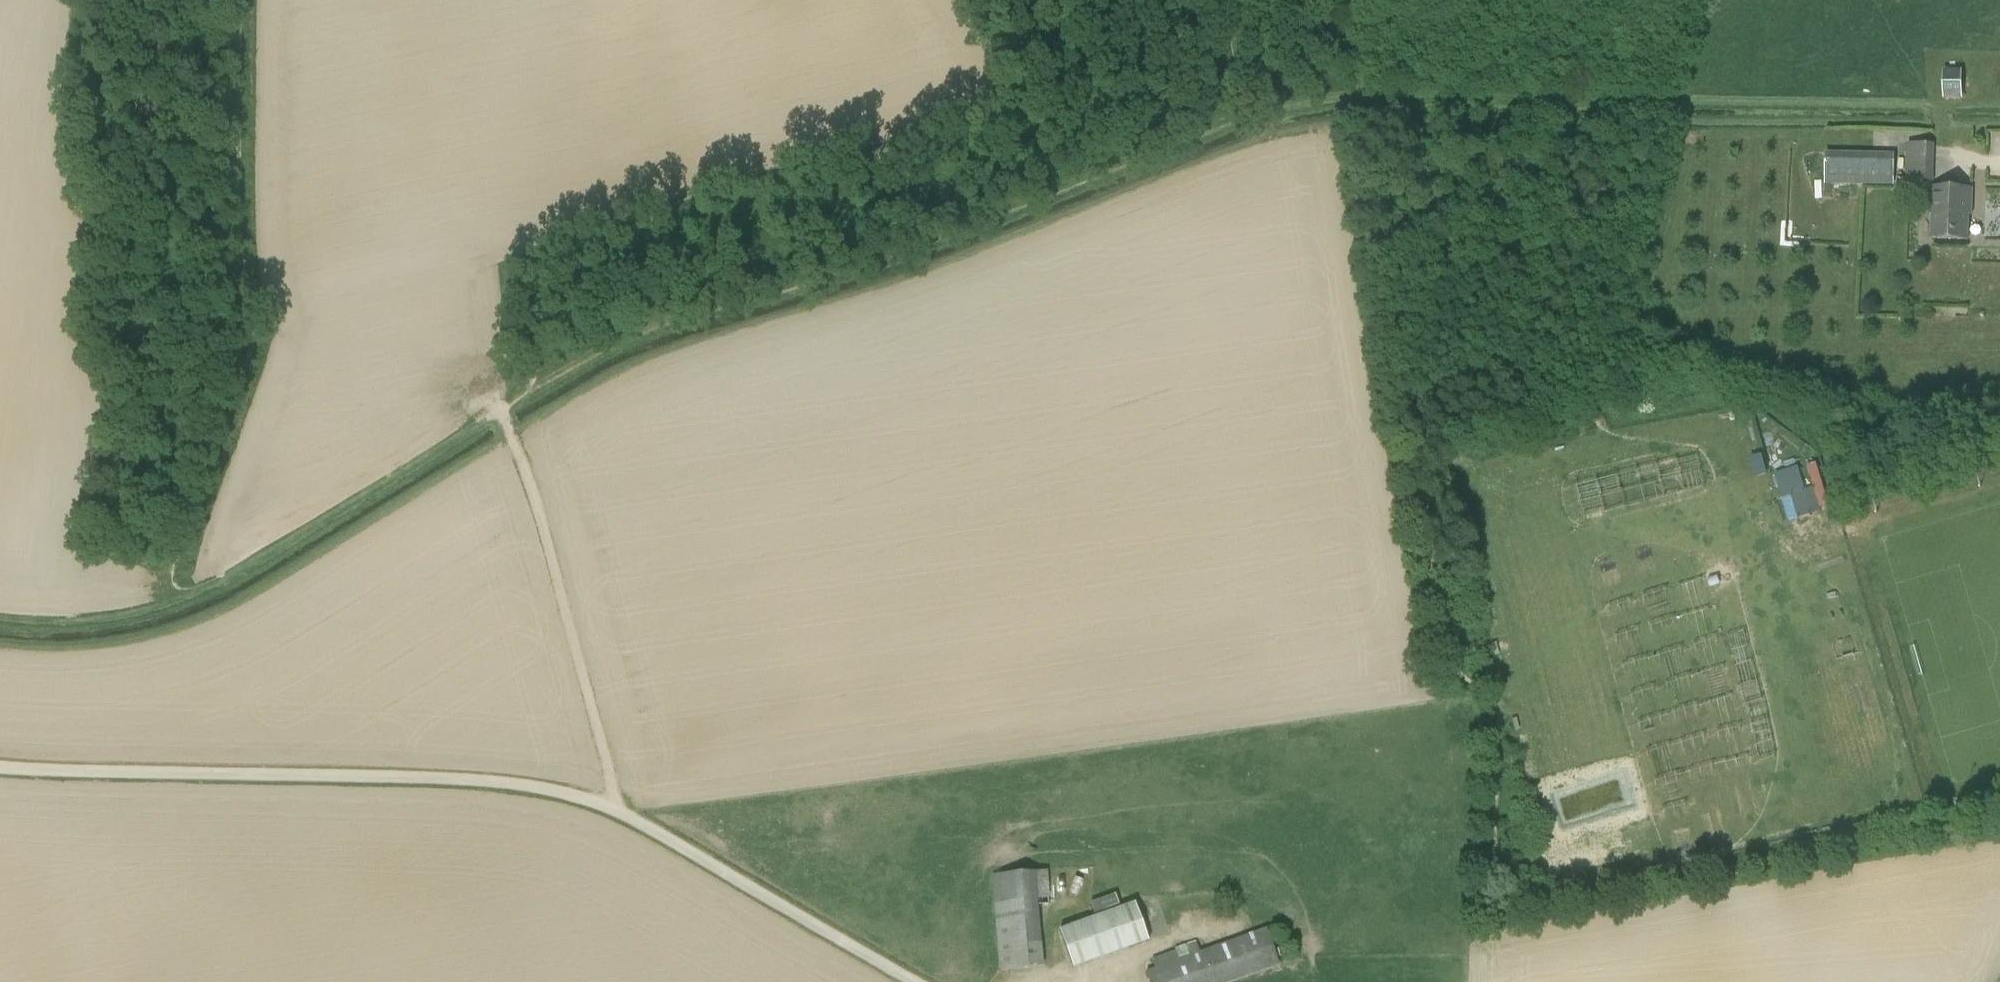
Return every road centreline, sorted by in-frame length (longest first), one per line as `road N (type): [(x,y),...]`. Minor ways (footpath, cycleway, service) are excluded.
road 1 (track): [(0,767),(457,779),(572,795),(616,811)]
road 2 (track): [(1222,7),(1043,100),(665,209)]
road 3 (track): [(616,811),(542,520),(499,412)]
road 4 (track): [(917,981),(616,811)]

